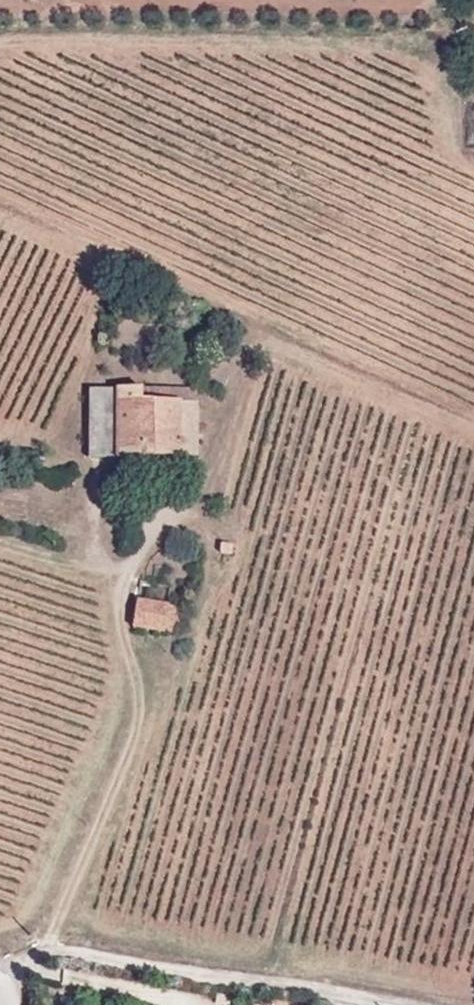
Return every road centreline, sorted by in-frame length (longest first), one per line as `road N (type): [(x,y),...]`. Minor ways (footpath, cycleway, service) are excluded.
road 1 (track): [(73,499),(130,724),(115,782),(45,952)]
road 2 (residential): [(0,969),(45,952),(403,1004)]

